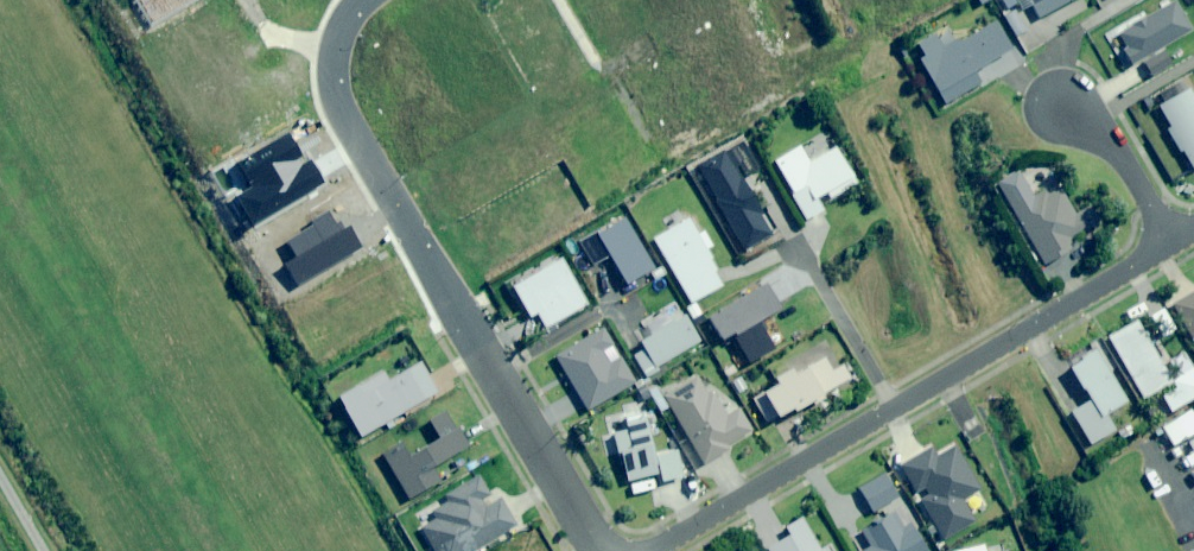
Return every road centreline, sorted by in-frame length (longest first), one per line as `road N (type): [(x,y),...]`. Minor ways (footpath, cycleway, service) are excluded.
road 1 (residential): [(653,550),(1174,243)]
road 2 (unknown): [(463,325),(322,75),(324,28),(350,0)]
road 3 (residential): [(463,325),(596,550)]
road 4 (residential): [(1061,103),(1114,146),(1174,243)]

